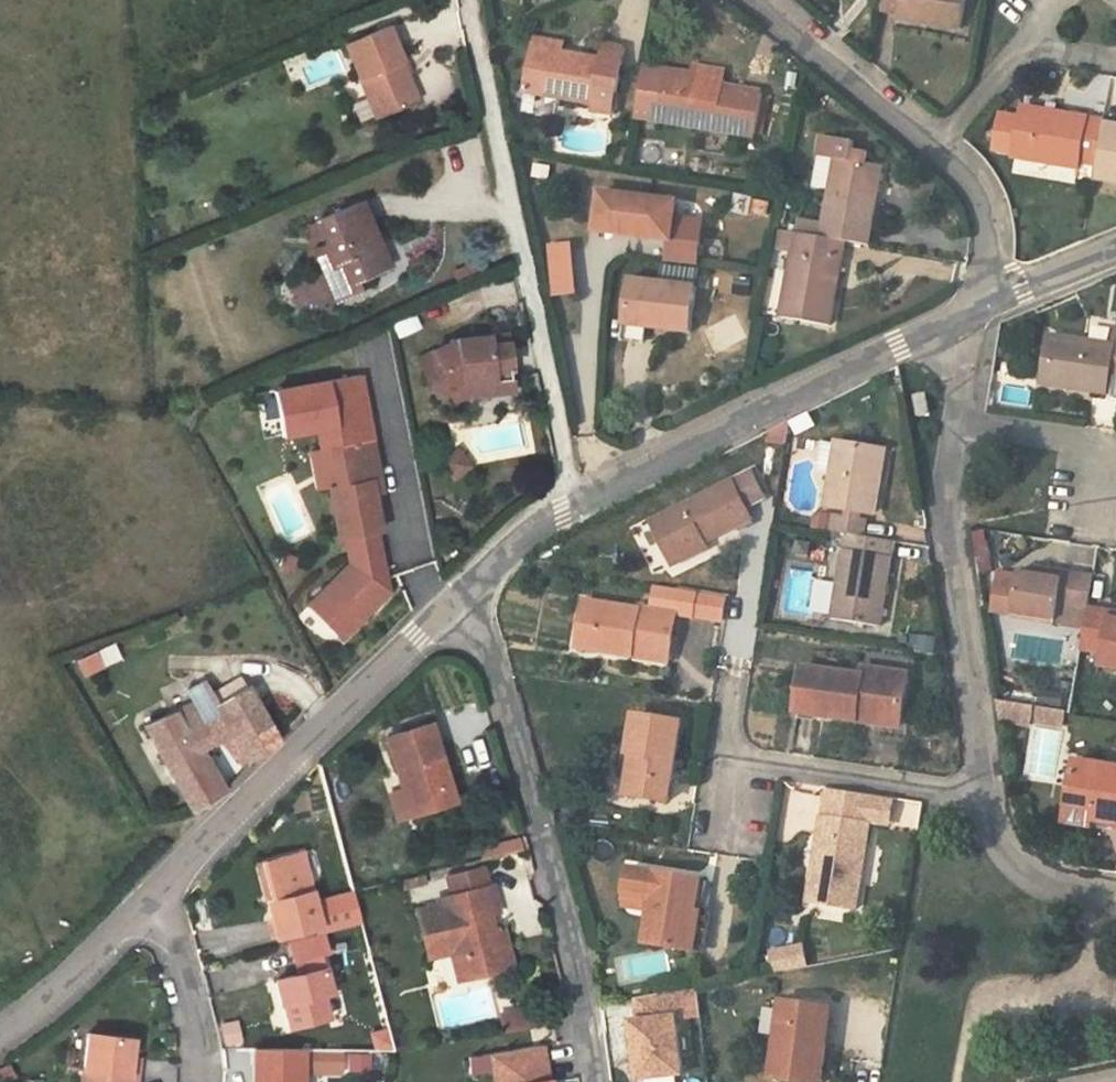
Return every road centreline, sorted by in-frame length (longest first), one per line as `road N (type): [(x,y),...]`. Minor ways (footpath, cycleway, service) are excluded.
road 1 (residential): [(462,598),(561,514),(974,314)]
road 2 (residential): [(594,1081),(583,996),(541,823),(492,651),(462,598)]
road 3 (residential): [(154,894),(462,598)]
road 4 (residential): [(984,794),(941,517),(957,421)]
road 5 (residential): [(984,794),(743,760)]
road 6 (residential): [(933,152),(753,0)]
road 7 (residential): [(0,1038),(154,894)]
road 8 (residential): [(154,894),(181,952),(201,1081)]
road 9 (residential): [(1115,897),(1024,869),(998,836),(984,794)]
road 10 (residential): [(974,314),(986,239),(973,192),(933,152)]
road 11 (residential): [(957,421),(1115,448)]
road 12 (residential): [(974,314),(1115,252)]
road 13 (residential): [(933,152),(1026,43)]

